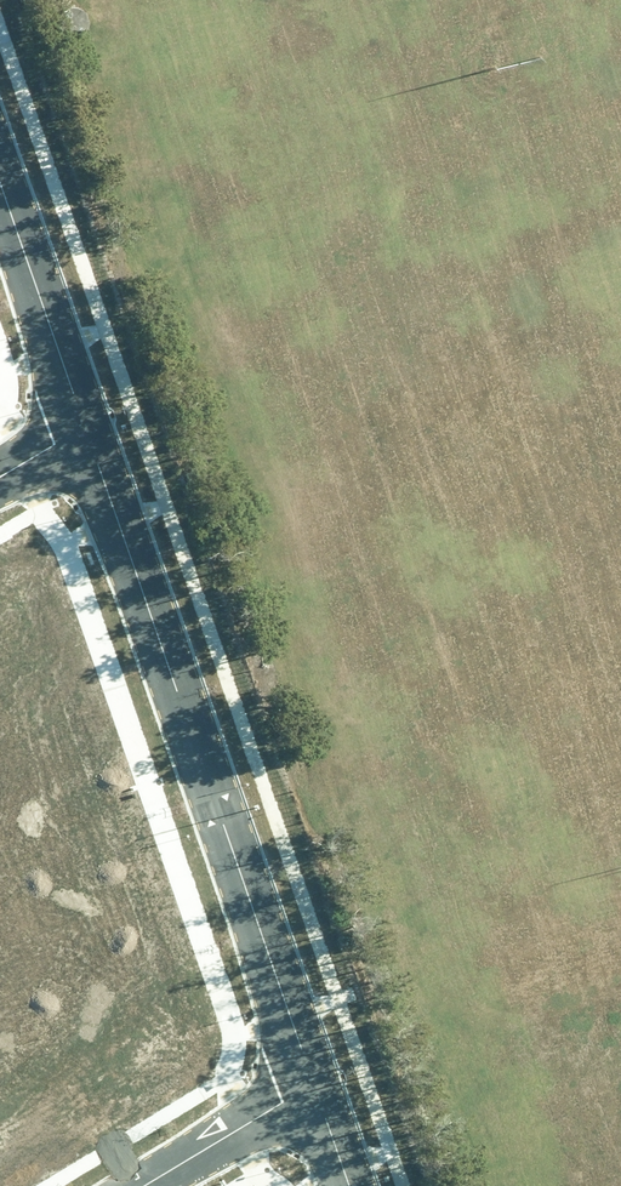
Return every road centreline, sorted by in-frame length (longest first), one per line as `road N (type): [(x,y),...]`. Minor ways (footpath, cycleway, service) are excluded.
road 1 (residential): [(86,429),(312,1095)]
road 2 (residential): [(0,190),(86,429)]
road 3 (residential): [(149,1185),(312,1095)]

